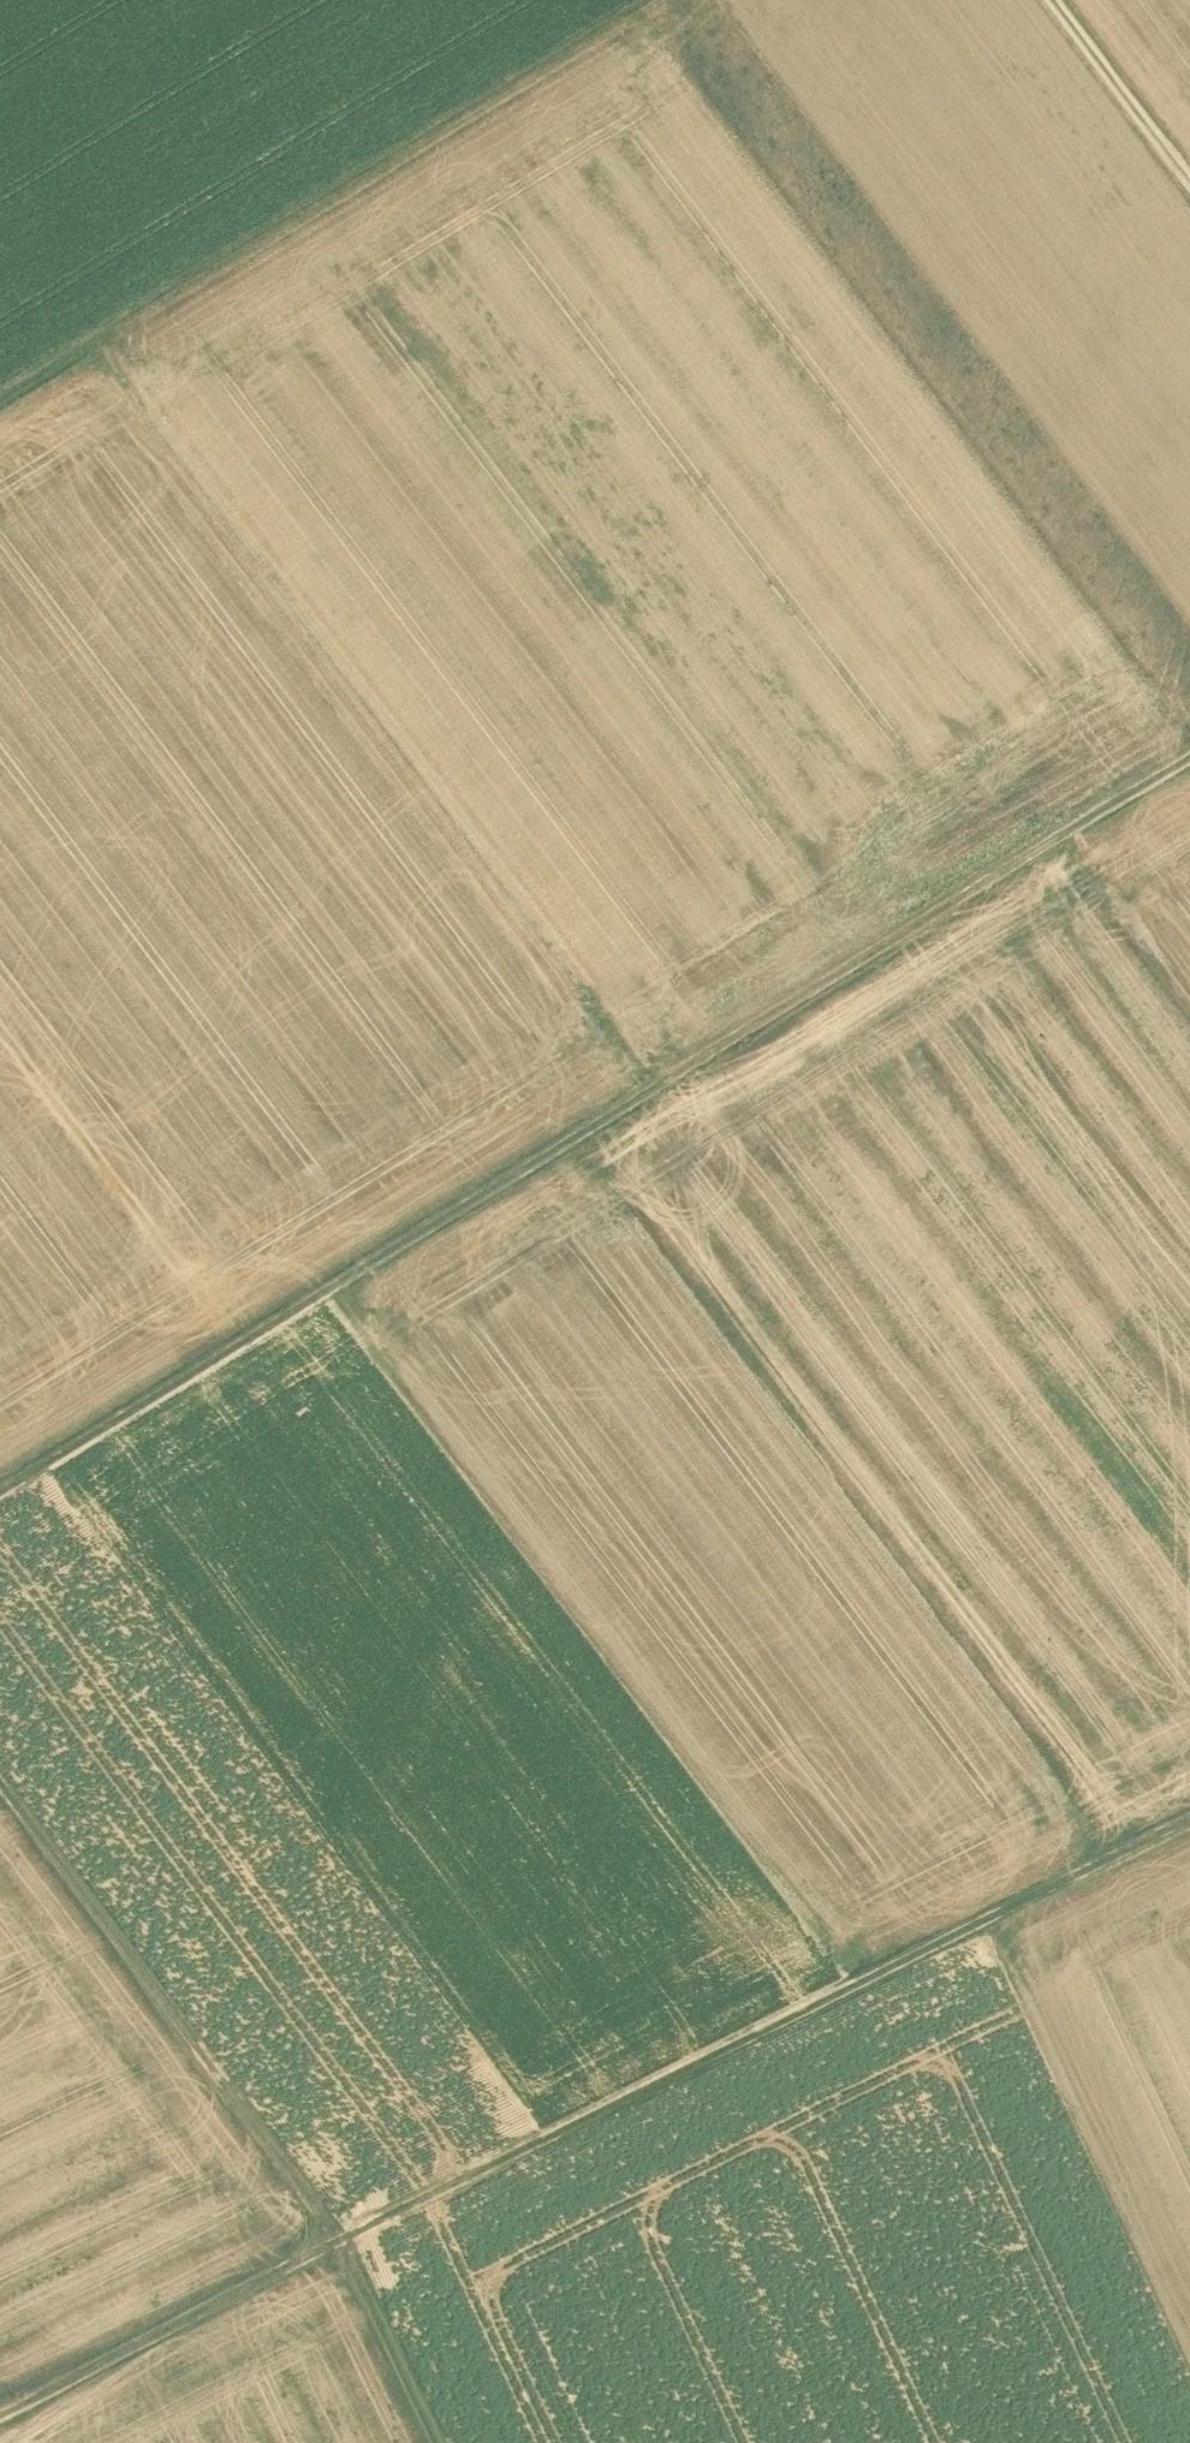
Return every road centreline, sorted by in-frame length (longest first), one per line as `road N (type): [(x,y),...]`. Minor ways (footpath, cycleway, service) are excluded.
road 1 (track): [(1189,760),(0,1494)]
road 2 (track): [(0,2411),(1189,1823)]
road 3 (track): [(439,2442),(349,2238),(0,1780)]
road 4 (track): [(0,401),(653,0)]
road 5 (track): [(1054,0),(1189,182)]

